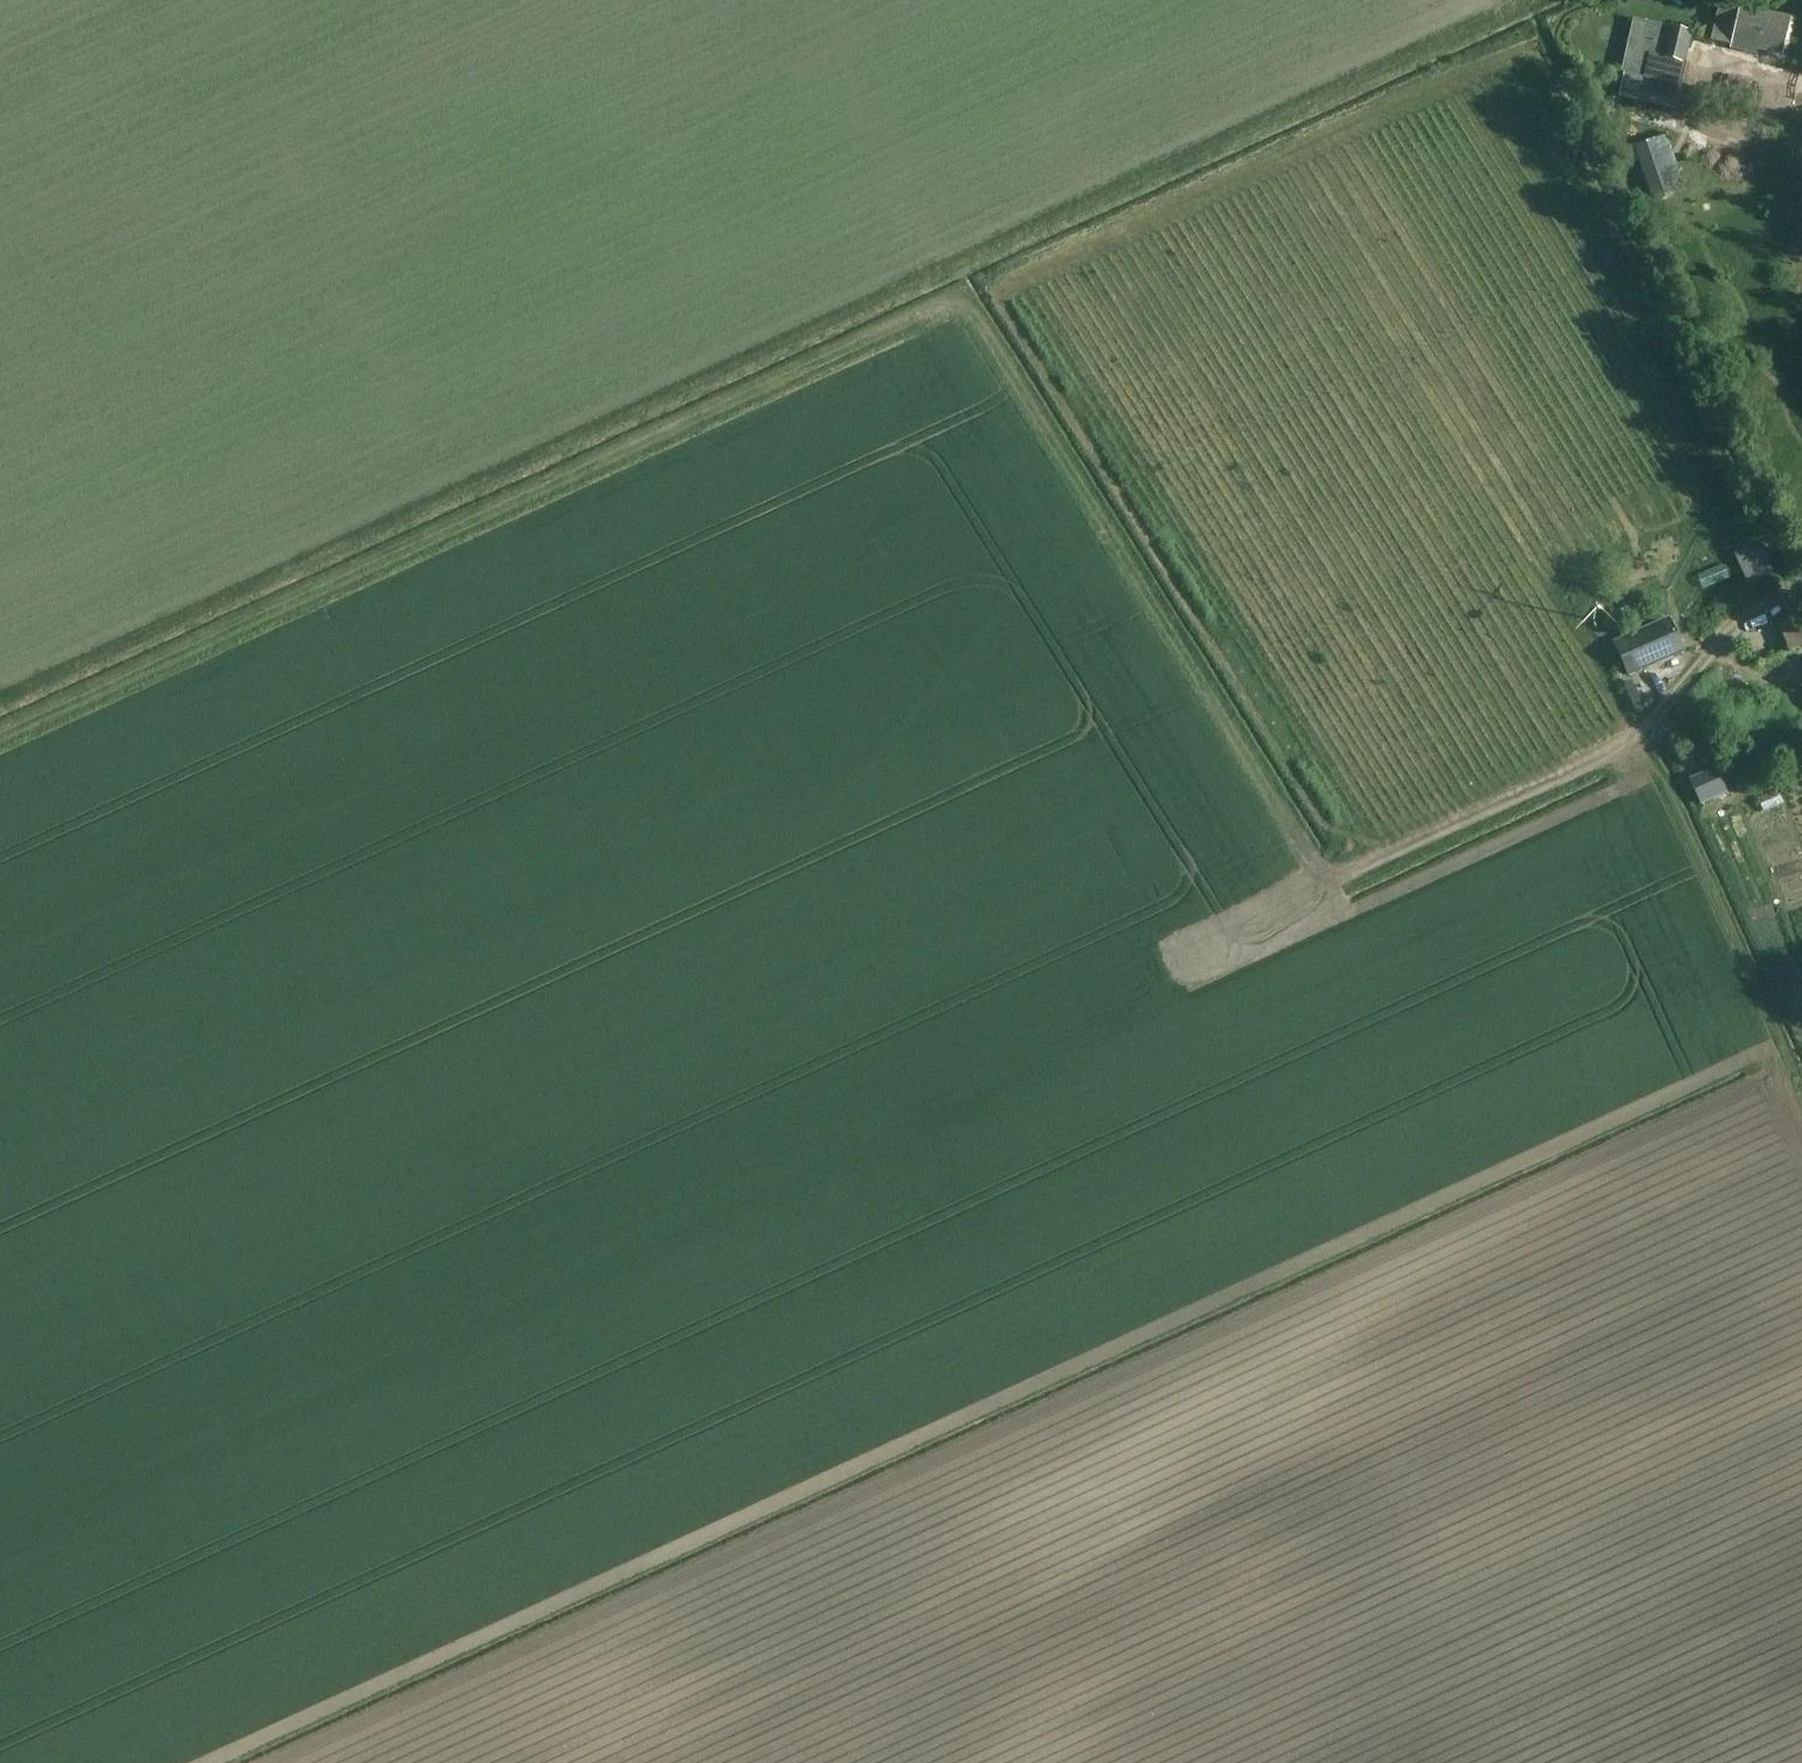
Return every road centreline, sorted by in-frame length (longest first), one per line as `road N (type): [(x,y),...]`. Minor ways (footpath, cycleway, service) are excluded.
road 1 (track): [(1344,877),(1620,753),(1737,629),(1801,583)]

